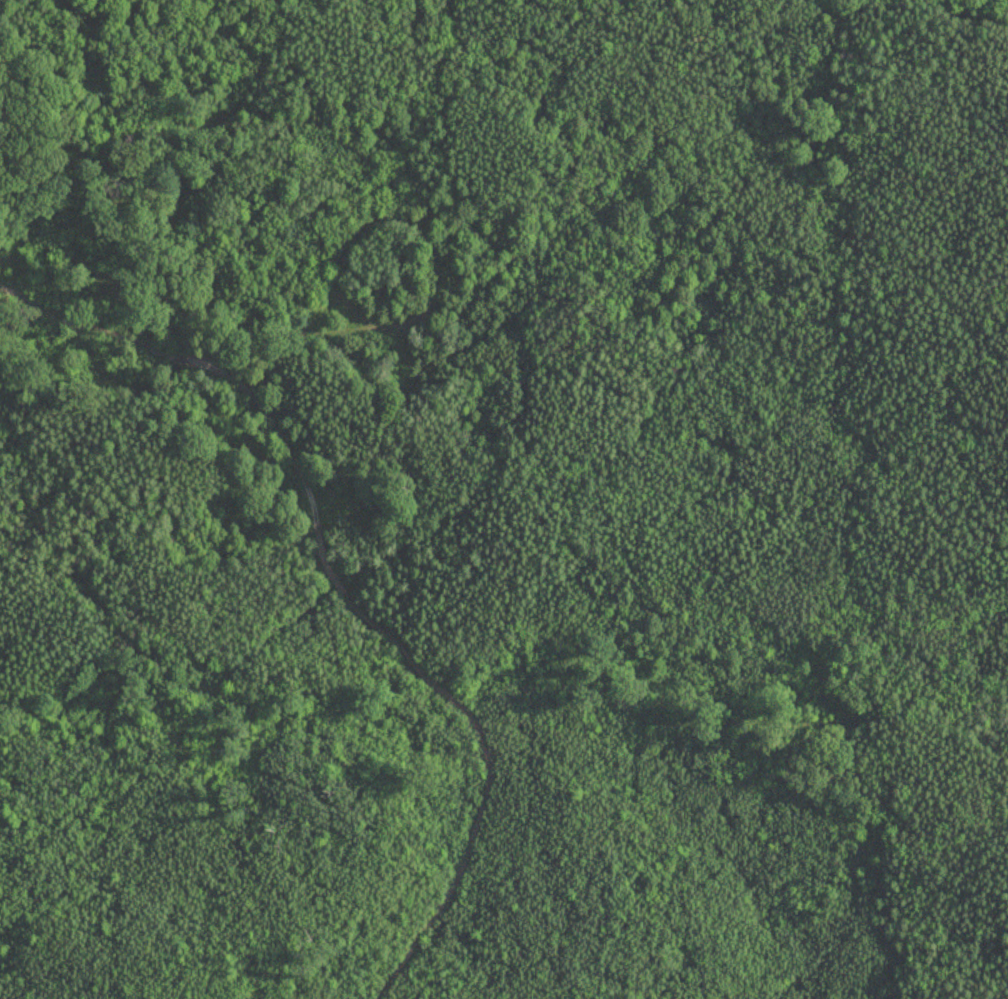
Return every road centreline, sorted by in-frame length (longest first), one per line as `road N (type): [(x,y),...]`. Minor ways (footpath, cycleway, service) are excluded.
road 1 (track): [(378,998),(440,908),(470,847),(490,782),(481,734),(344,592),(281,432),(249,390),(221,372),(0,288)]

